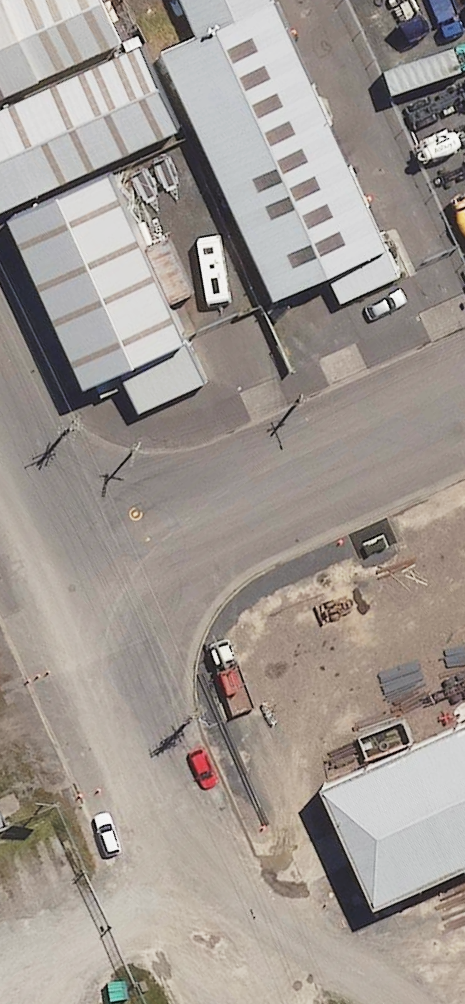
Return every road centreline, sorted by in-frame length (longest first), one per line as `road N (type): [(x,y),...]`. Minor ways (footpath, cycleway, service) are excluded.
road 1 (unclassified): [(54,570),(242,1003)]
road 2 (unclassified): [(54,570),(464,391)]
road 3 (unclassified): [(0,446),(54,570)]

